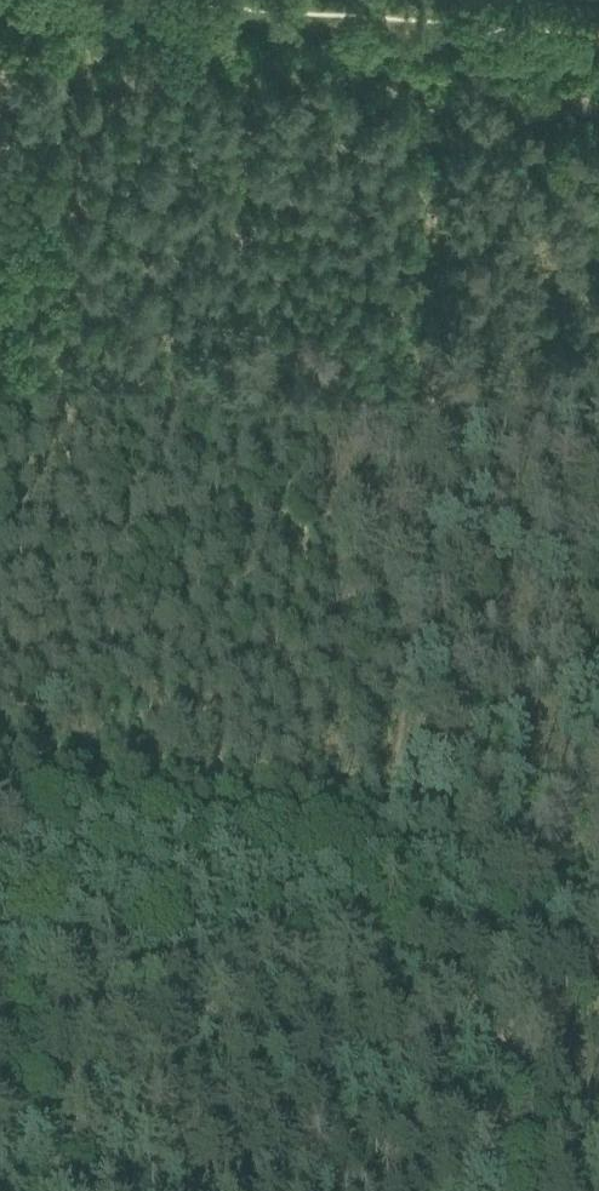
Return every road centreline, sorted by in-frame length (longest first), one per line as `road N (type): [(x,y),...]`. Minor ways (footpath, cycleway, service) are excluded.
road 1 (track): [(479,165),(390,854)]
road 2 (track): [(0,2),(598,48)]
road 3 (track): [(390,854),(129,828)]
road 4 (track): [(390,854),(598,875)]
road 5 (track): [(129,828),(0,817)]
road 6 (track): [(502,43),(479,165)]

